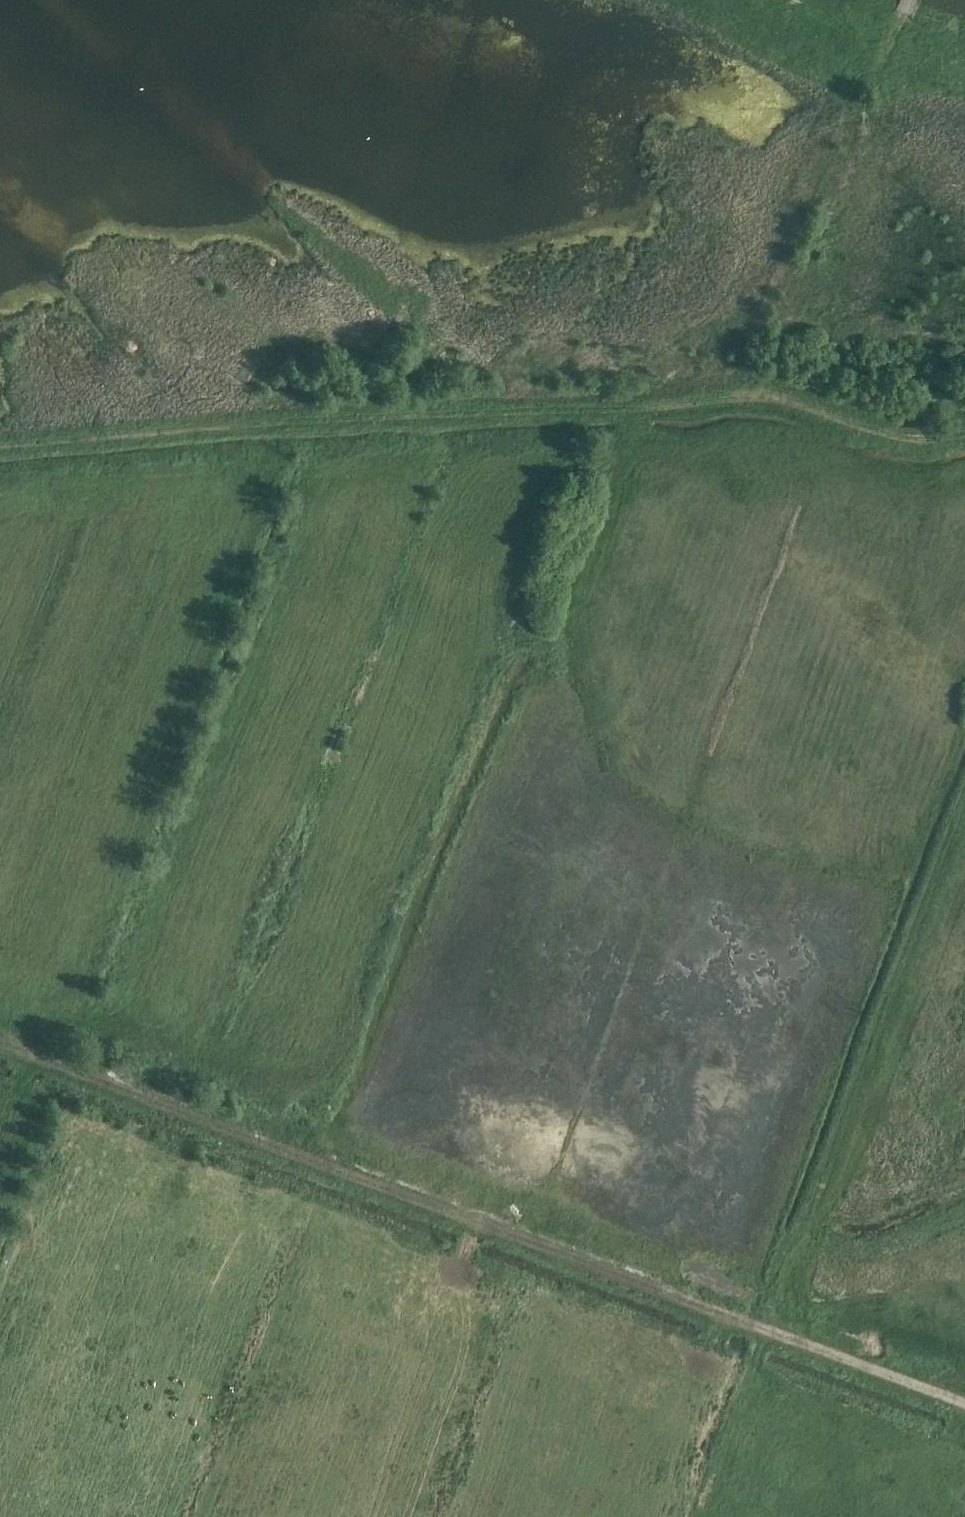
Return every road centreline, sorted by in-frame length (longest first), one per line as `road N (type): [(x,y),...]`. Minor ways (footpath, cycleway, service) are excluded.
road 1 (track): [(0,1045),(964,1410)]

